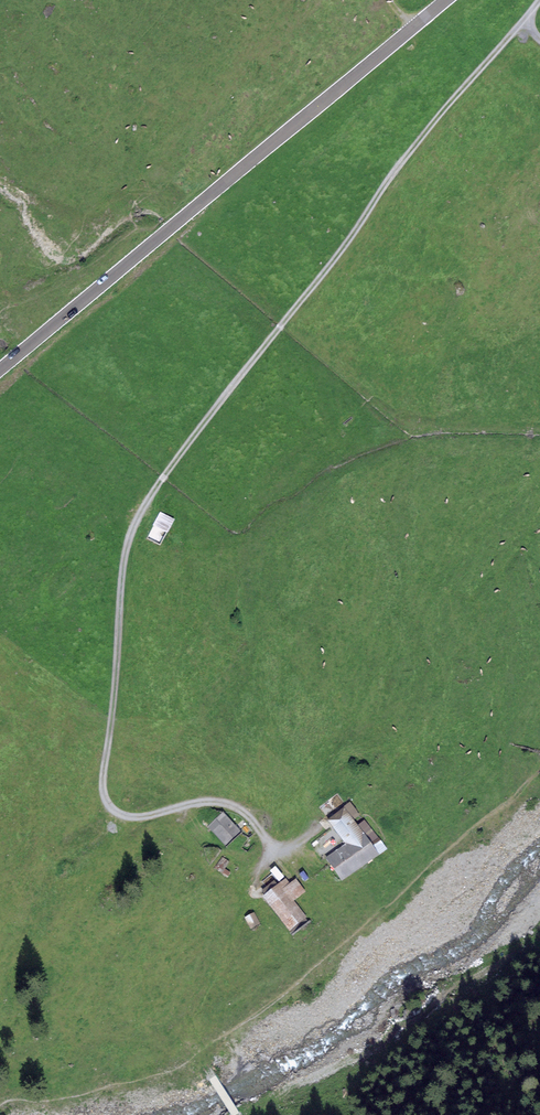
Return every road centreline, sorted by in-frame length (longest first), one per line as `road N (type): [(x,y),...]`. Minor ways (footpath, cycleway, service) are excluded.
road 1 (track): [(236,1114),(200,1034),(202,975),(237,901),(277,856),(234,807),(197,807),(152,822),(126,821),(107,805),(124,561),(169,470),(387,185),(539,8)]
road 2 (primary): [(446,0),(0,369)]
road 3 (track): [(14,927),(43,870),(107,805)]

